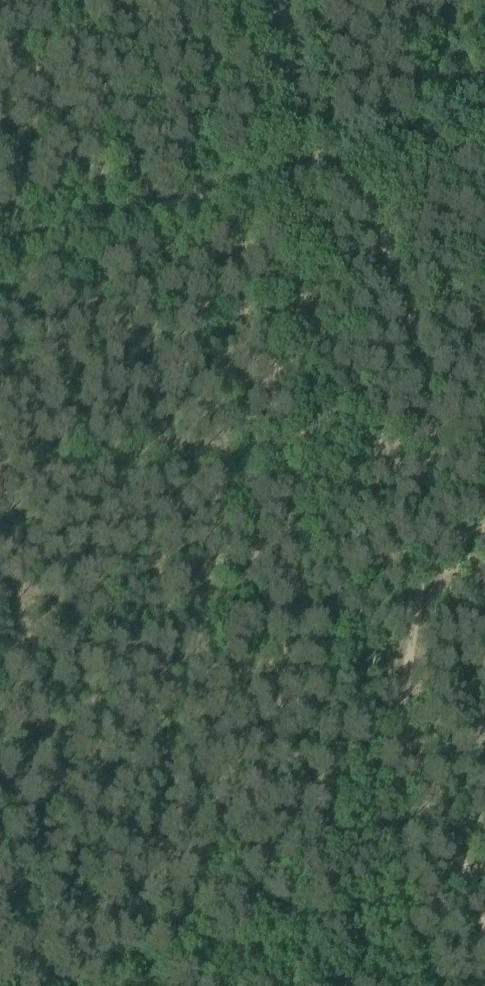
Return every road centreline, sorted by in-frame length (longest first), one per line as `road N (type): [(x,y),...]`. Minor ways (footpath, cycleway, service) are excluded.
road 1 (track): [(334,171),(385,265),(412,367),(431,478),(424,557)]
road 2 (track): [(484,923),(398,733)]
road 3 (track): [(194,201),(0,252)]
road 4 (track): [(275,0),(290,180)]
road 5 (track): [(424,557),(398,733)]

